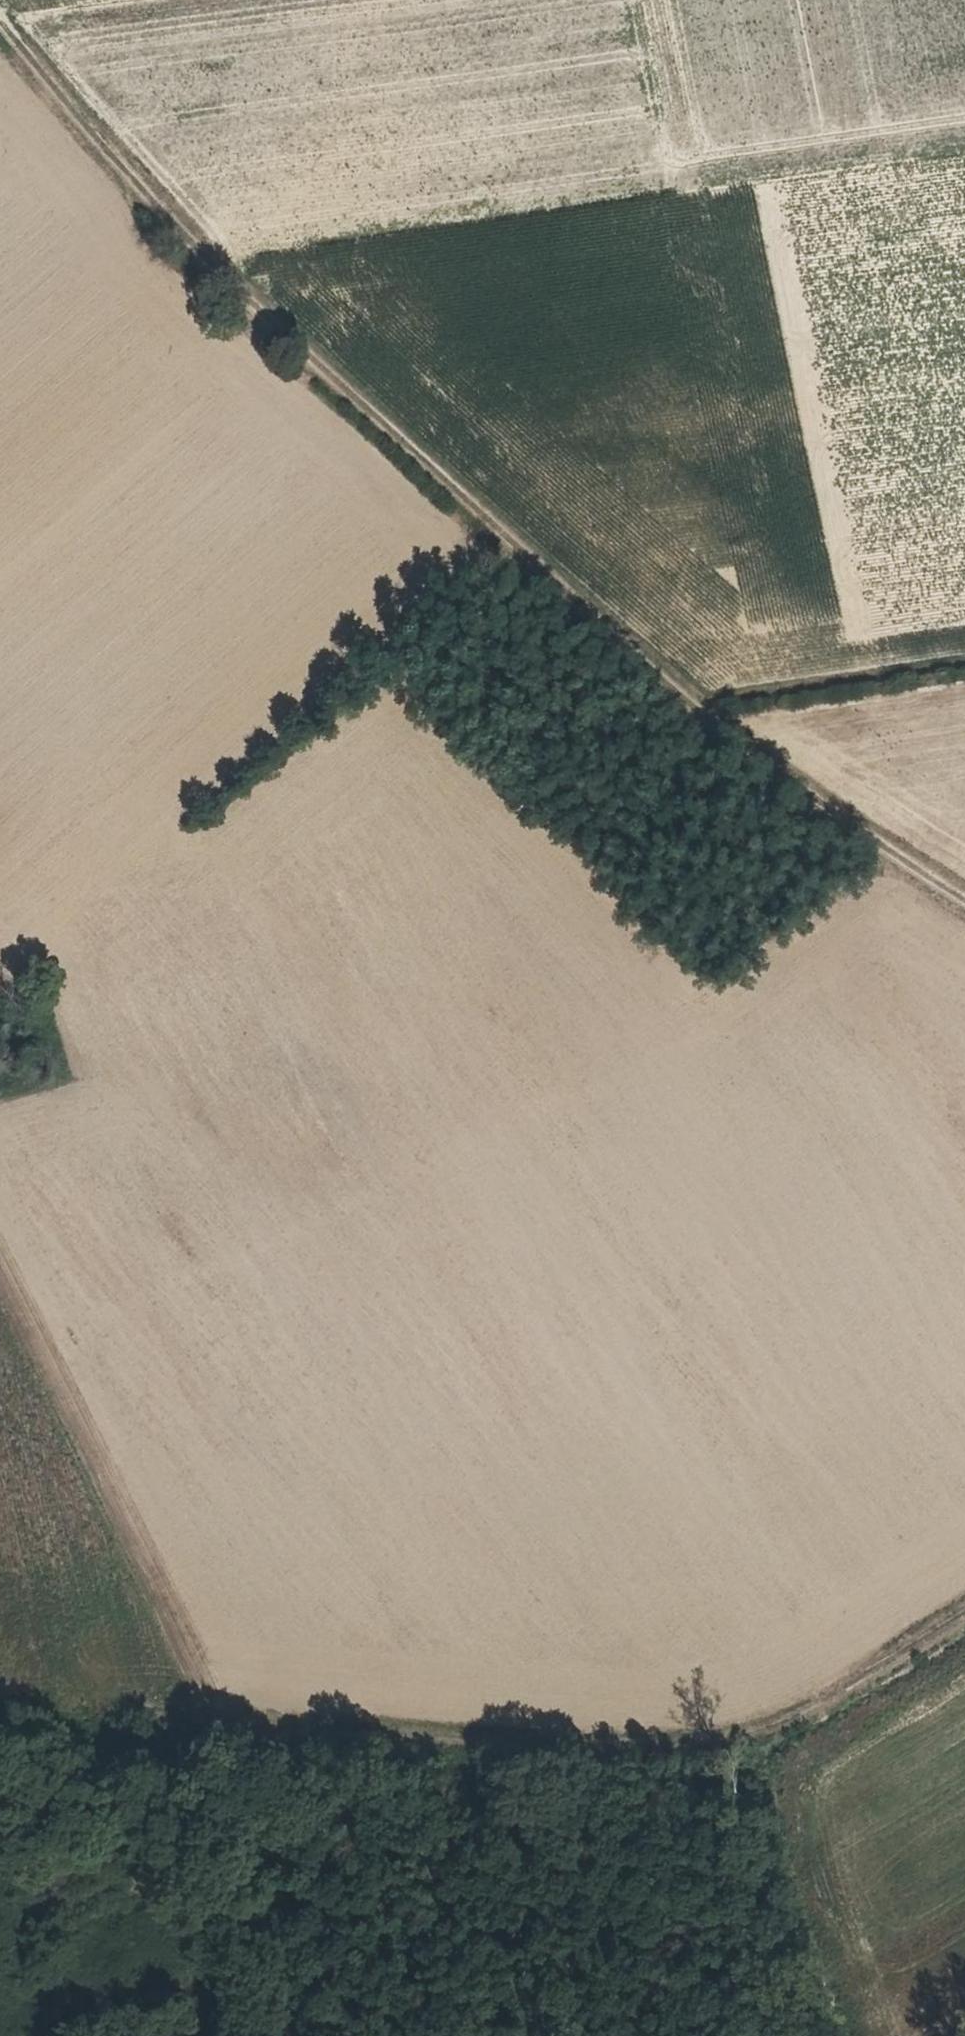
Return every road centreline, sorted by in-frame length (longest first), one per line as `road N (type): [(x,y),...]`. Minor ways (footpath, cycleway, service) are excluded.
road 1 (track): [(964,905),(770,788),(478,536),(184,241),(0,13)]
road 2 (track): [(964,1634),(909,1679),(786,1743),(617,1751),(0,1696)]

